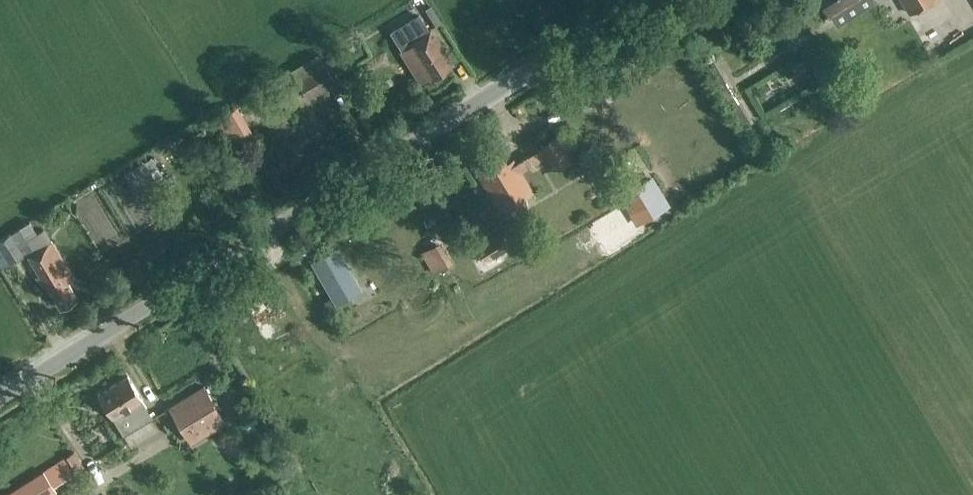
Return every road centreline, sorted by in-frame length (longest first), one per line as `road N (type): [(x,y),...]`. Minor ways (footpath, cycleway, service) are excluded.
road 1 (tertiary): [(0,399),(644,0)]

